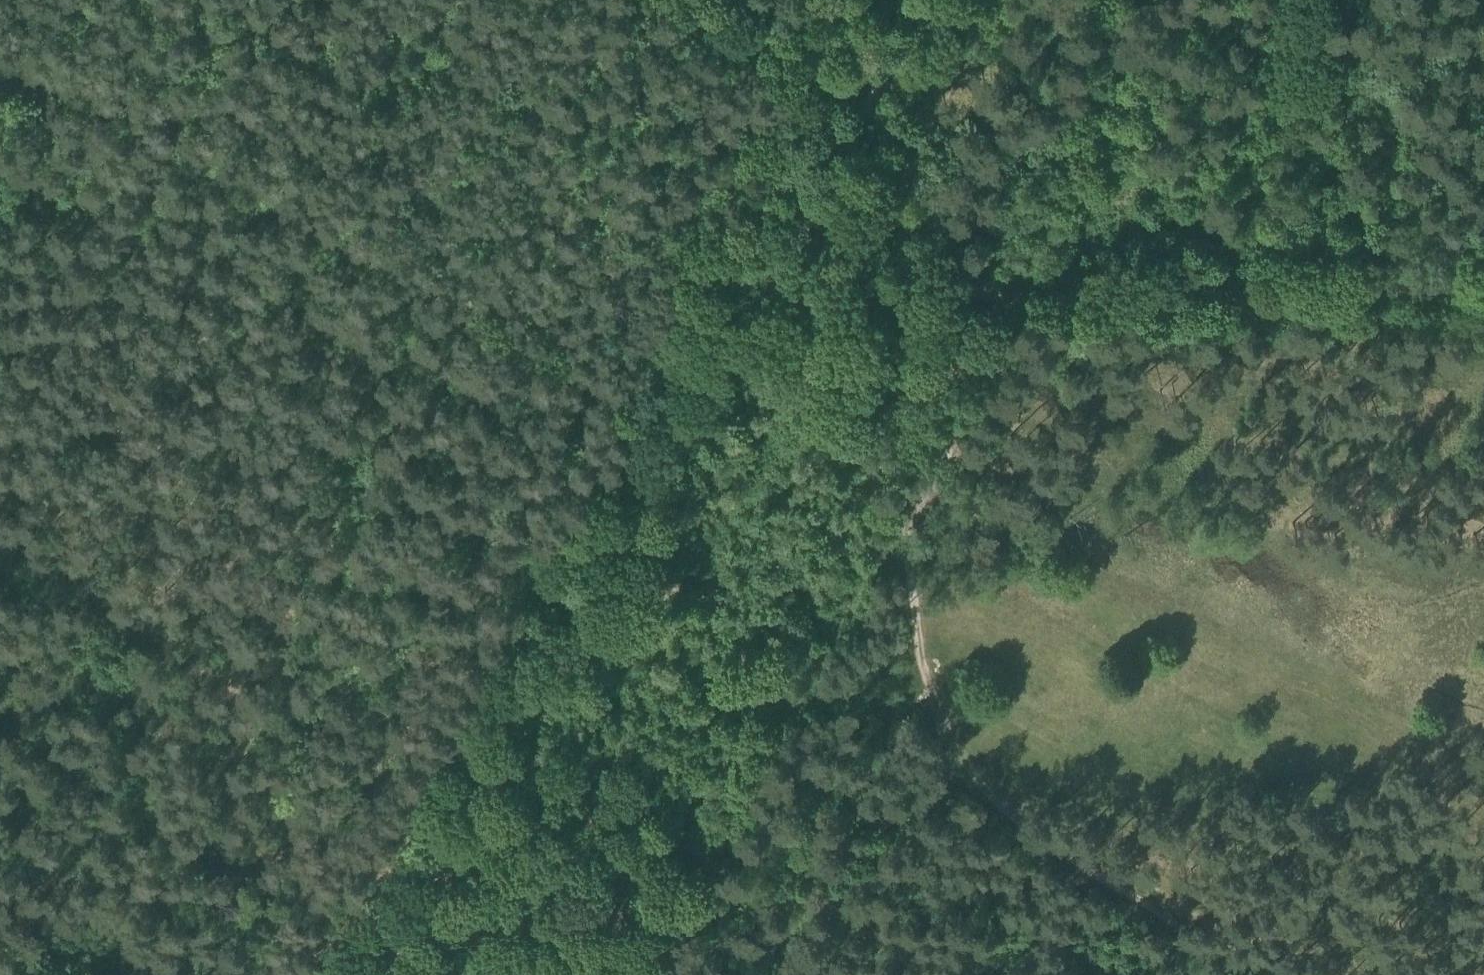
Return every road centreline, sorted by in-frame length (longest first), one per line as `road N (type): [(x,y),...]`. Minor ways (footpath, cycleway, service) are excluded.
road 1 (track): [(774,272),(380,974)]
road 2 (track): [(774,272),(814,292),(1483,283)]
road 3 (track): [(925,0),(774,272)]

